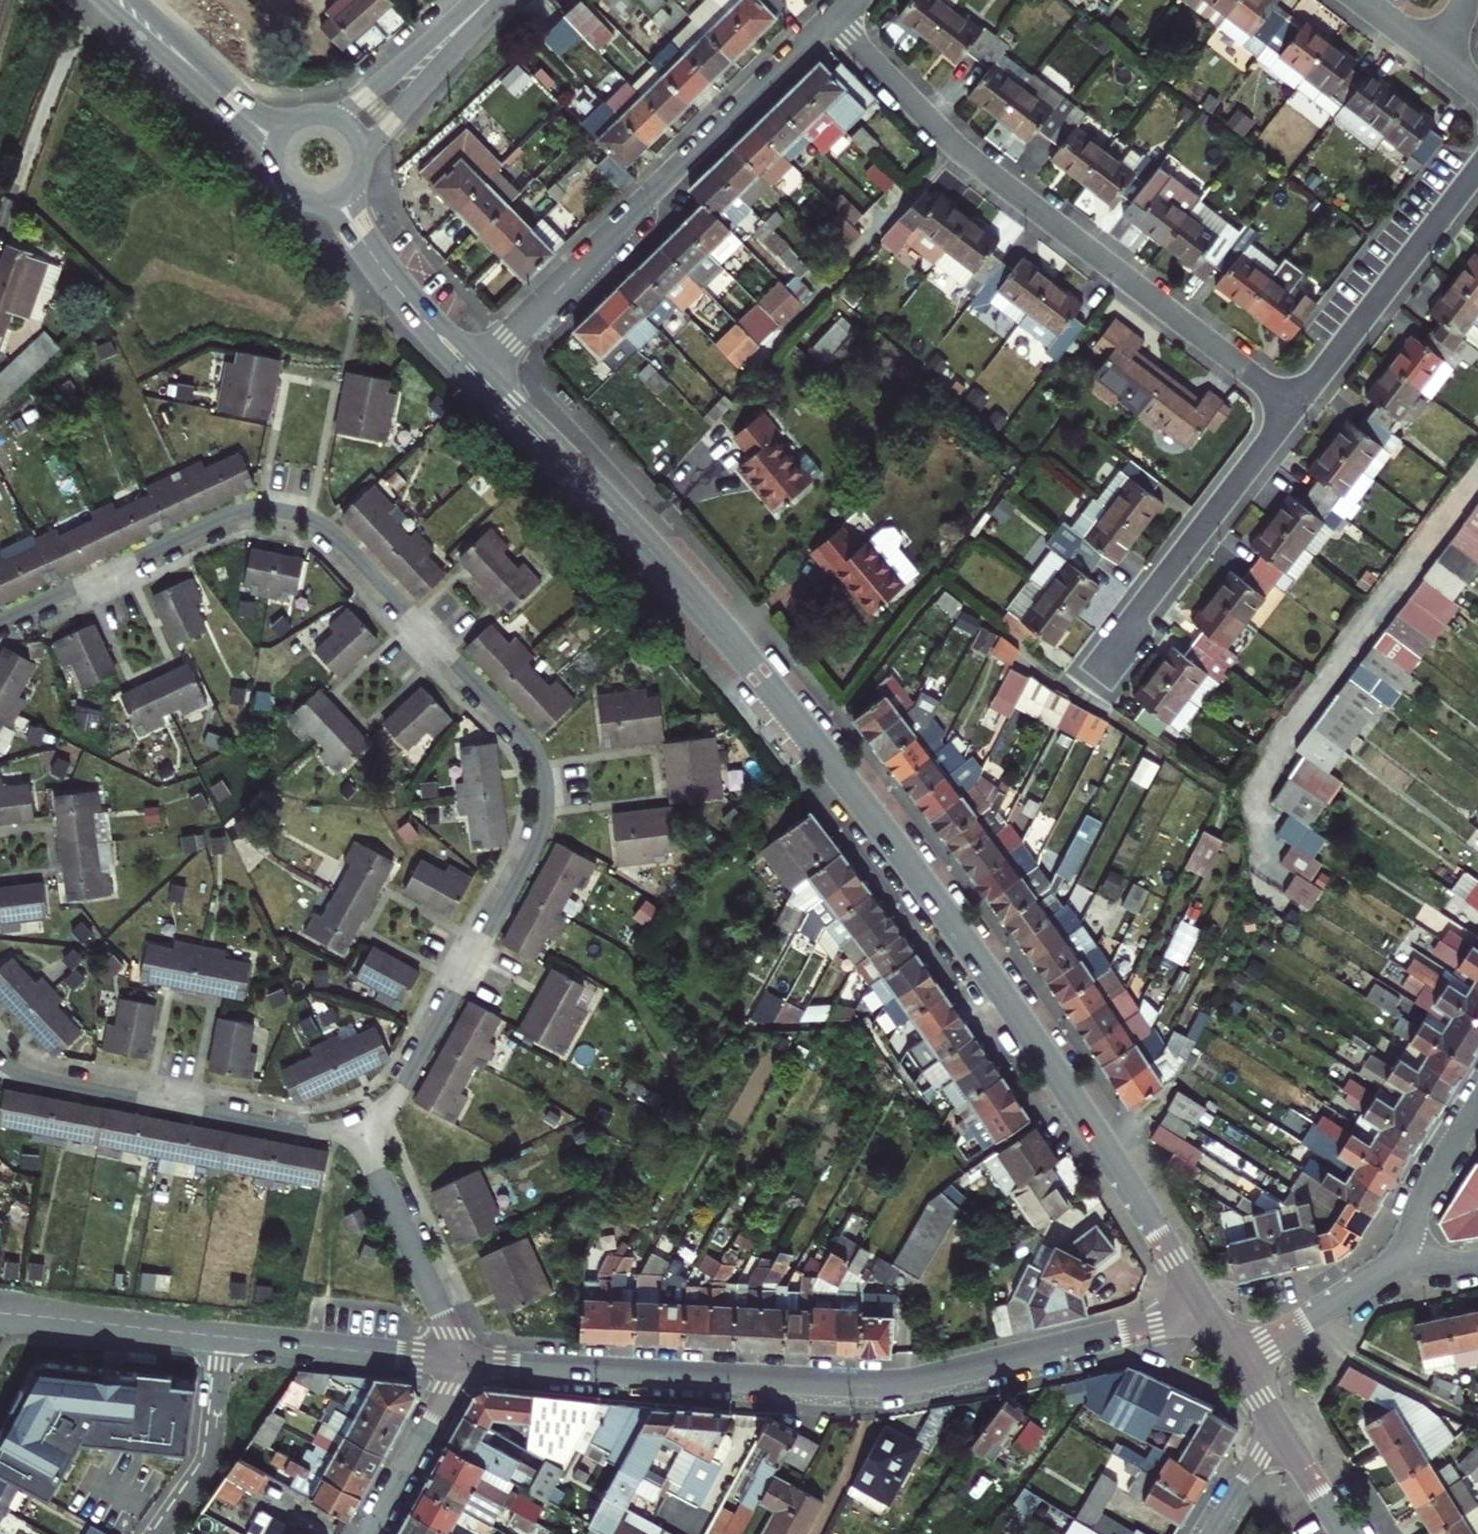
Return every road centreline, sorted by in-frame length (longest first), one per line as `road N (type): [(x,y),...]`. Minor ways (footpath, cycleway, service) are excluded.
road 1 (residential): [(474,372),(687,592),(832,763),(1041,1051),(1209,1316)]
road 2 (residential): [(1209,1316),(887,1383),(456,1361)]
road 3 (residential): [(545,787),(528,741),(328,529),(304,514),(270,508),(233,515),(0,621)]
road 4 (residential): [(833,19),(965,153),(1293,408)]
road 5 (residential): [(833,19),(474,372)]
road 6 (residential): [(352,1126),(384,1108),(409,1079),(528,860),(544,820),(545,787)]
road 7 (residential): [(0,1058),(33,1077),(293,1130),(352,1126)]
road 8 (residential): [(1293,408),(1106,655)]
road 9 (residential): [(1477,167),(1293,408)]
road 10 (residential): [(352,1126),(453,1333),(456,1361)]
road 11 (secondary): [(102,0),(239,119),(275,164)]
road 12 (residential): [(226,1342),(456,1361)]
road 13 (residential): [(0,1317),(226,1342)]
road 14 (secondary): [(361,166),(496,0)]
road 15 (secondary): [(299,122),(249,104),(136,0)]
road 16 (residential): [(162,1533),(210,1458),(226,1342)]
road 17 (secondary): [(484,0),(366,97),(317,117)]
road 18 (residential): [(1404,1253),(1241,1363)]
road 19 (residential): [(370,1533),(450,1389),(456,1361)]
road 20 (residential): [(1477,1107),(1429,1186),(1404,1253)]
road 21 (residential): [(382,270),(474,372)]
road 22 (residential): [(1279,1425),(1346,1533)]
road 23 (residential): [(1279,1425),(1213,1533)]

